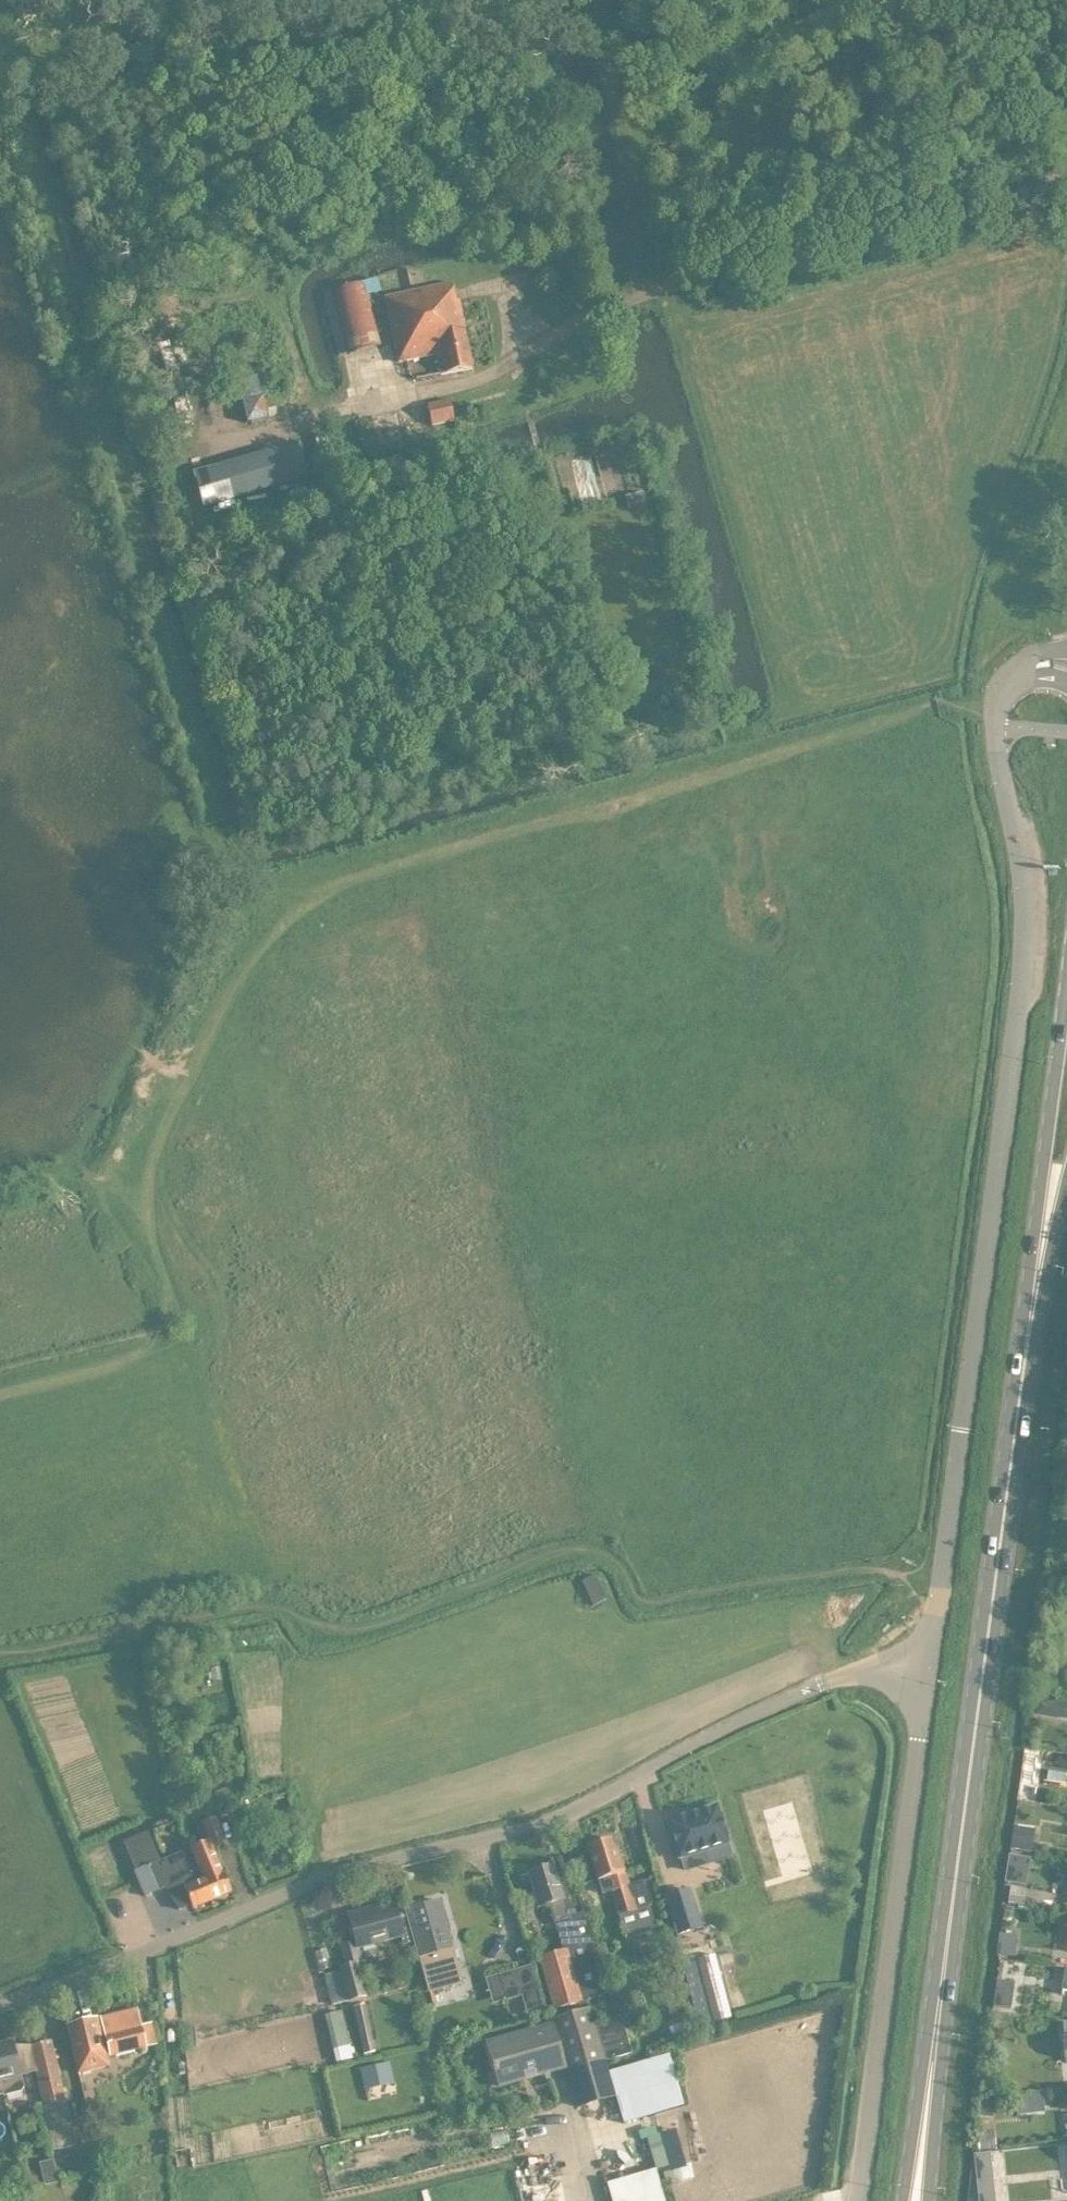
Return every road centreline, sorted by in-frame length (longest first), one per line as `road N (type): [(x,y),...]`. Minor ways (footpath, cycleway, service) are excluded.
road 1 (unclassified): [(932,1636),(1019,985),(1023,889),(993,700),(1021,667),(1066,663)]
road 2 (unclassified): [(932,1636),(760,1705),(545,1818),(312,1878),(0,1999)]
road 3 (secondary): [(919,2138),(1018,1394)]
road 4 (unclassified): [(855,2200),(932,1636)]
road 5 (secondary): [(1066,974),(1018,1394)]
road 6 (secondary): [(1018,1394),(1066,1178)]

